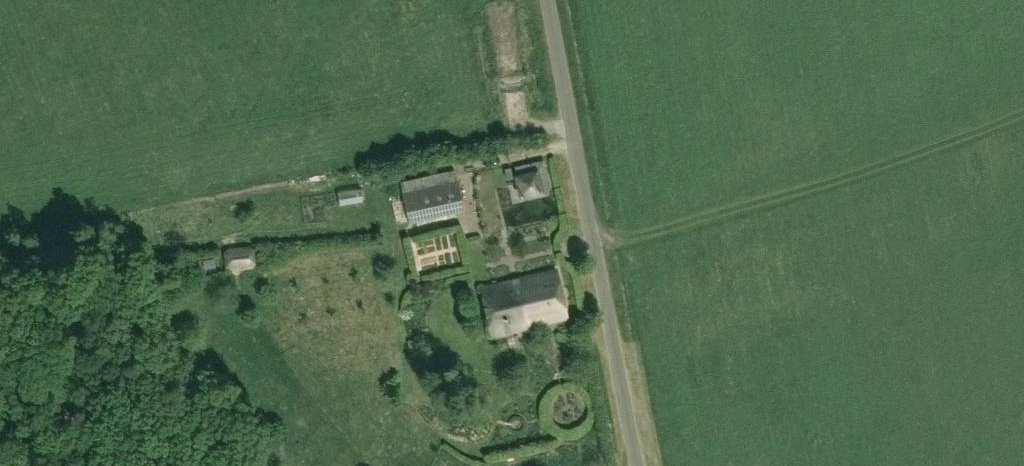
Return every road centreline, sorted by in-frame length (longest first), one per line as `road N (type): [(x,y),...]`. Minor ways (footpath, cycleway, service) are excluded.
road 1 (unclassified): [(638,465),(551,0)]

